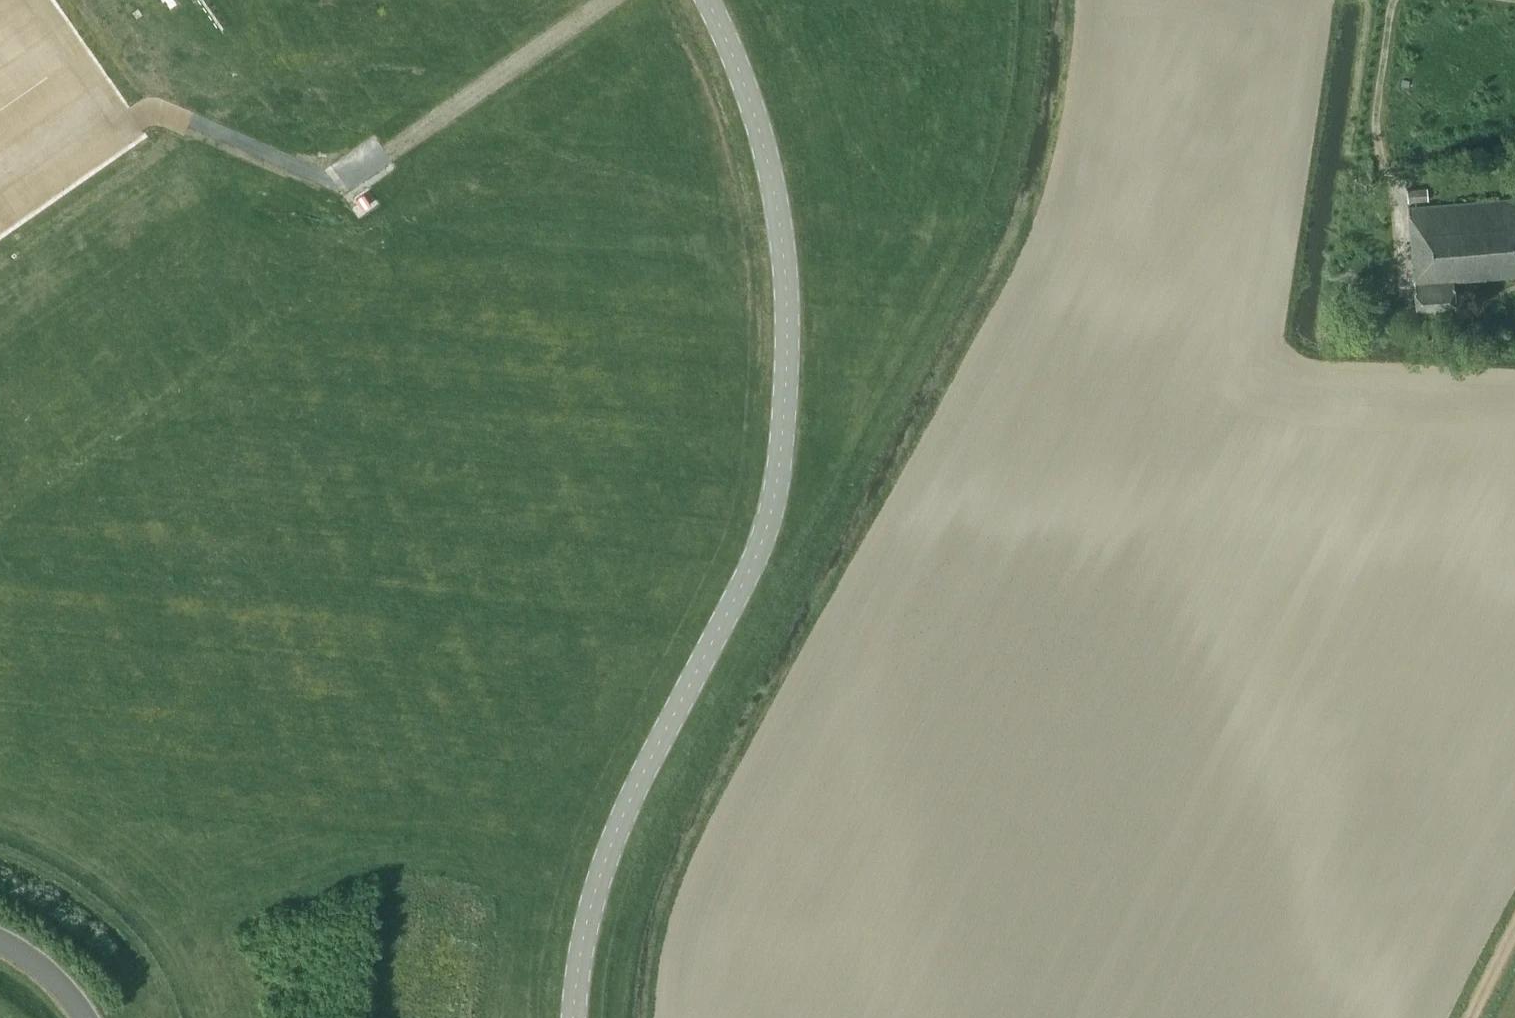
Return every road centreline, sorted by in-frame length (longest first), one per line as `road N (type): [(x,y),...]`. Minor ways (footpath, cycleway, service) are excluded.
road 1 (unclassified): [(574,1017),(582,947),(609,854),(750,568),(782,443),(787,304),(771,175),(708,0)]

